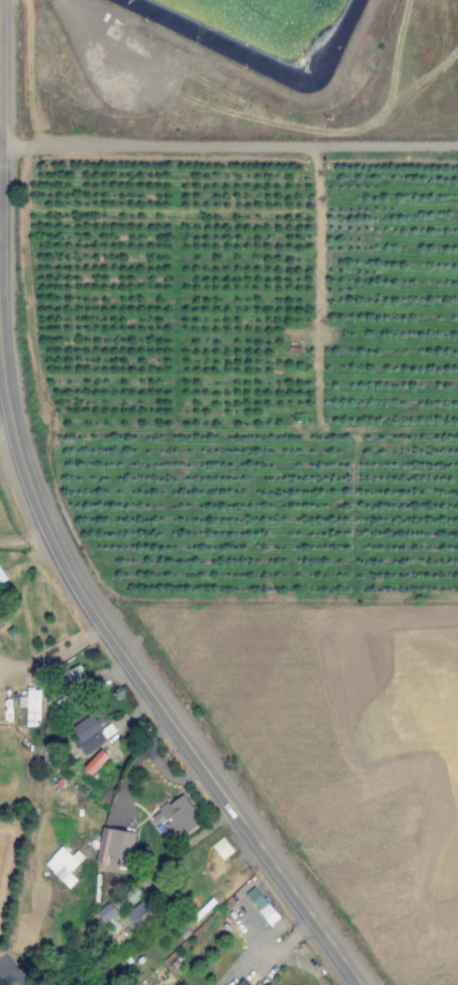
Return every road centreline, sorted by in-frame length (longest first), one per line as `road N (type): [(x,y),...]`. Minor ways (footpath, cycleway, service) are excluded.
road 1 (tertiary): [(363,984),(101,619),(32,481),(4,344),(1,0)]
road 2 (residential): [(1,147),(457,147)]

